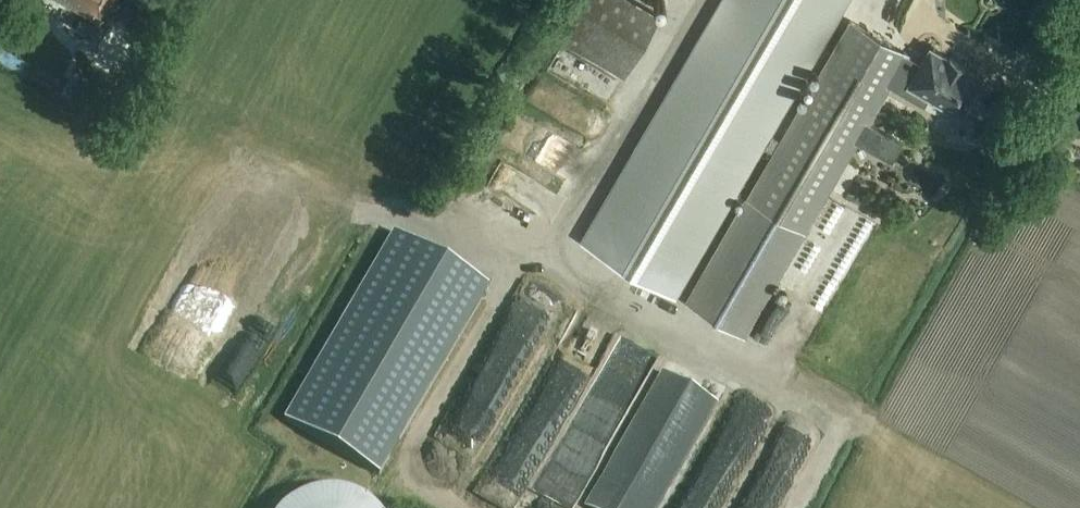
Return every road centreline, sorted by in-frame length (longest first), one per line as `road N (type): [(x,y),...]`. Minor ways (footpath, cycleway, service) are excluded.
road 1 (track): [(733,361),(810,447),(813,467),(790,507)]

